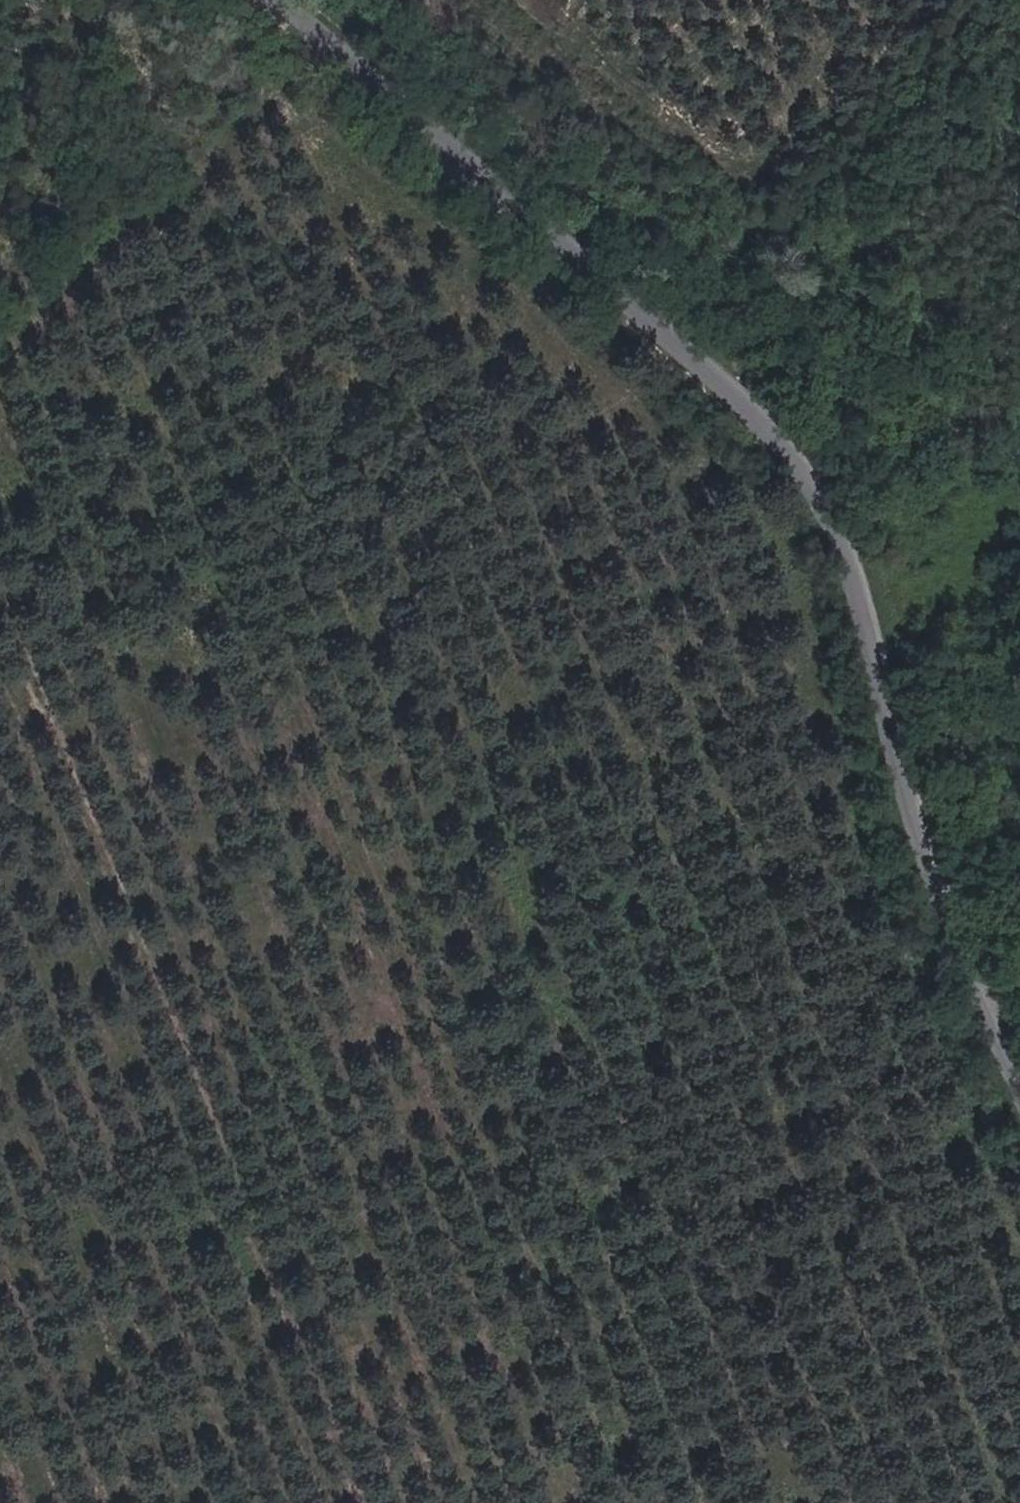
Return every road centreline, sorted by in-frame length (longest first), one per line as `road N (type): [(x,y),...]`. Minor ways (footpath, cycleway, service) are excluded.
road 1 (unclassified): [(272,0),(734,386),(836,499),(905,756),(1019,1056)]

